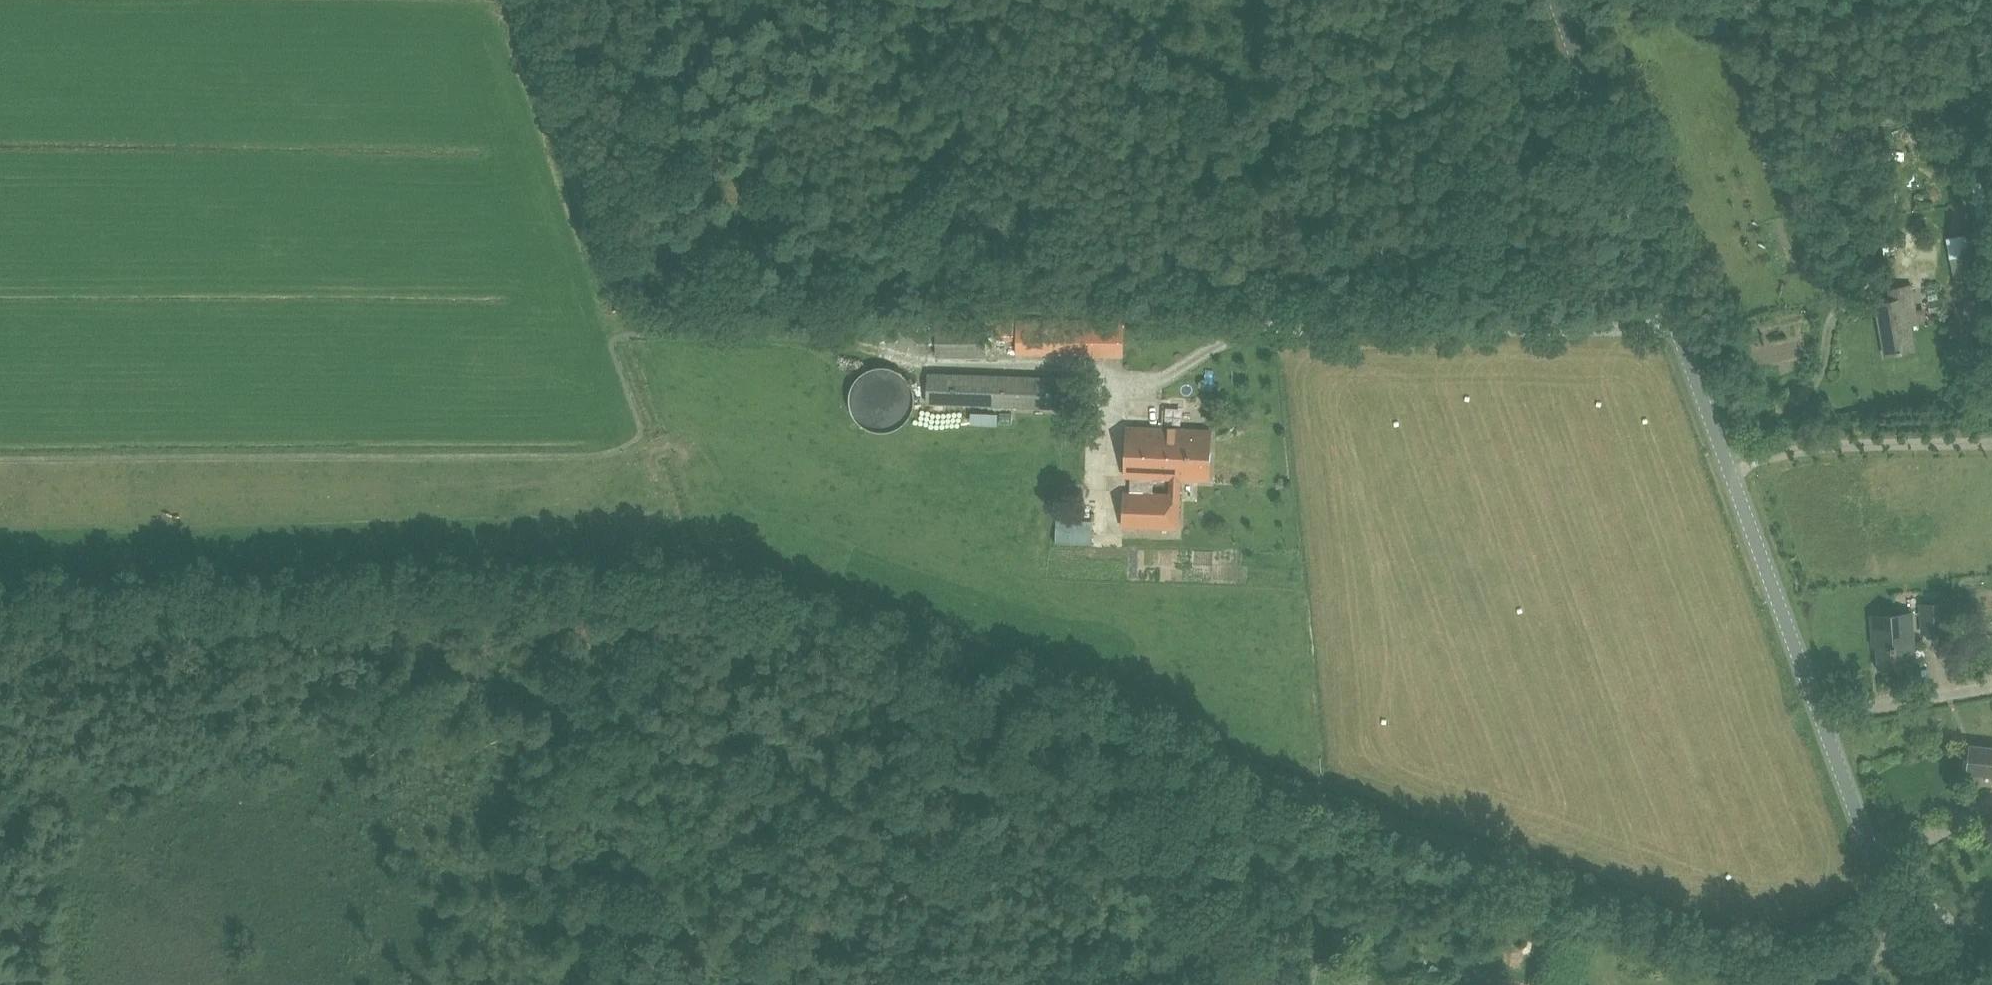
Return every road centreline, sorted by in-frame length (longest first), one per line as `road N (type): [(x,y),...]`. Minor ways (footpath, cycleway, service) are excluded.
road 1 (tertiary): [(1919,984),(1554,0)]

